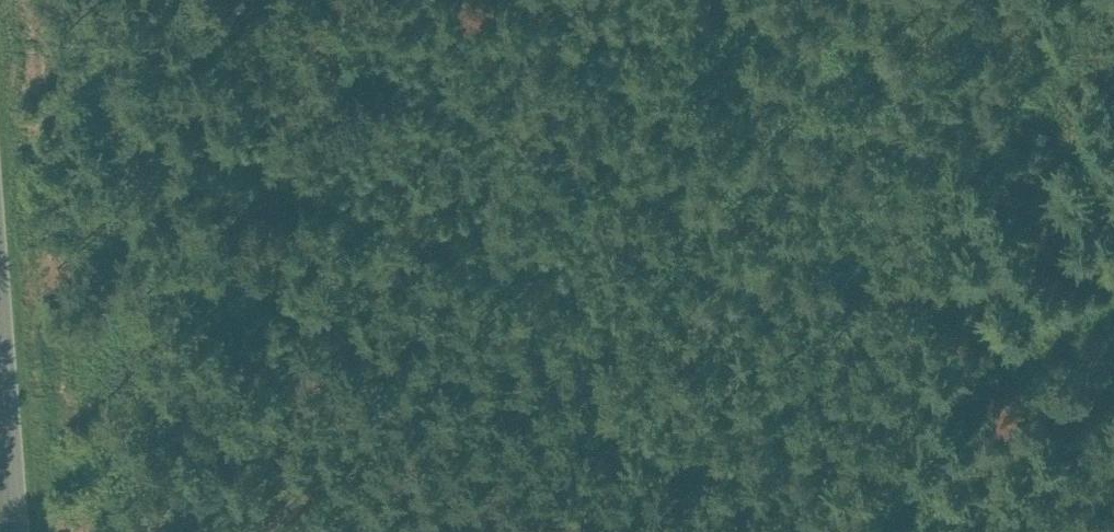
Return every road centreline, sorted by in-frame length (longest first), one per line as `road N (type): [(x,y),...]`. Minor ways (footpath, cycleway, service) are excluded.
road 1 (tertiary): [(15,531),(0,368)]

